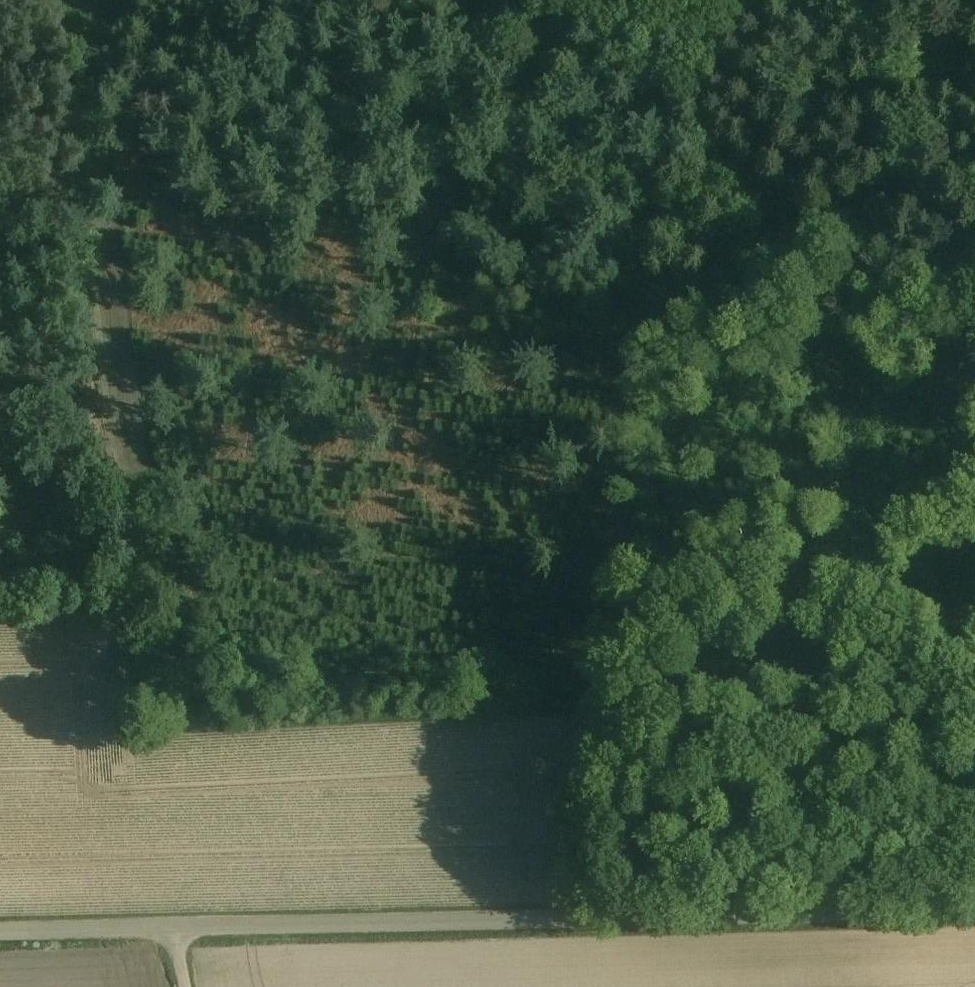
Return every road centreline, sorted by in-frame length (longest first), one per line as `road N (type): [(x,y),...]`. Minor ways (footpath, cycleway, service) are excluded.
road 1 (track): [(68,0),(83,226),(128,632),(608,615),(580,918)]
road 2 (unclassified): [(0,932),(974,907)]
road 3 (track): [(307,0),(646,126),(974,339)]
road 4 (track): [(608,615),(646,126)]

